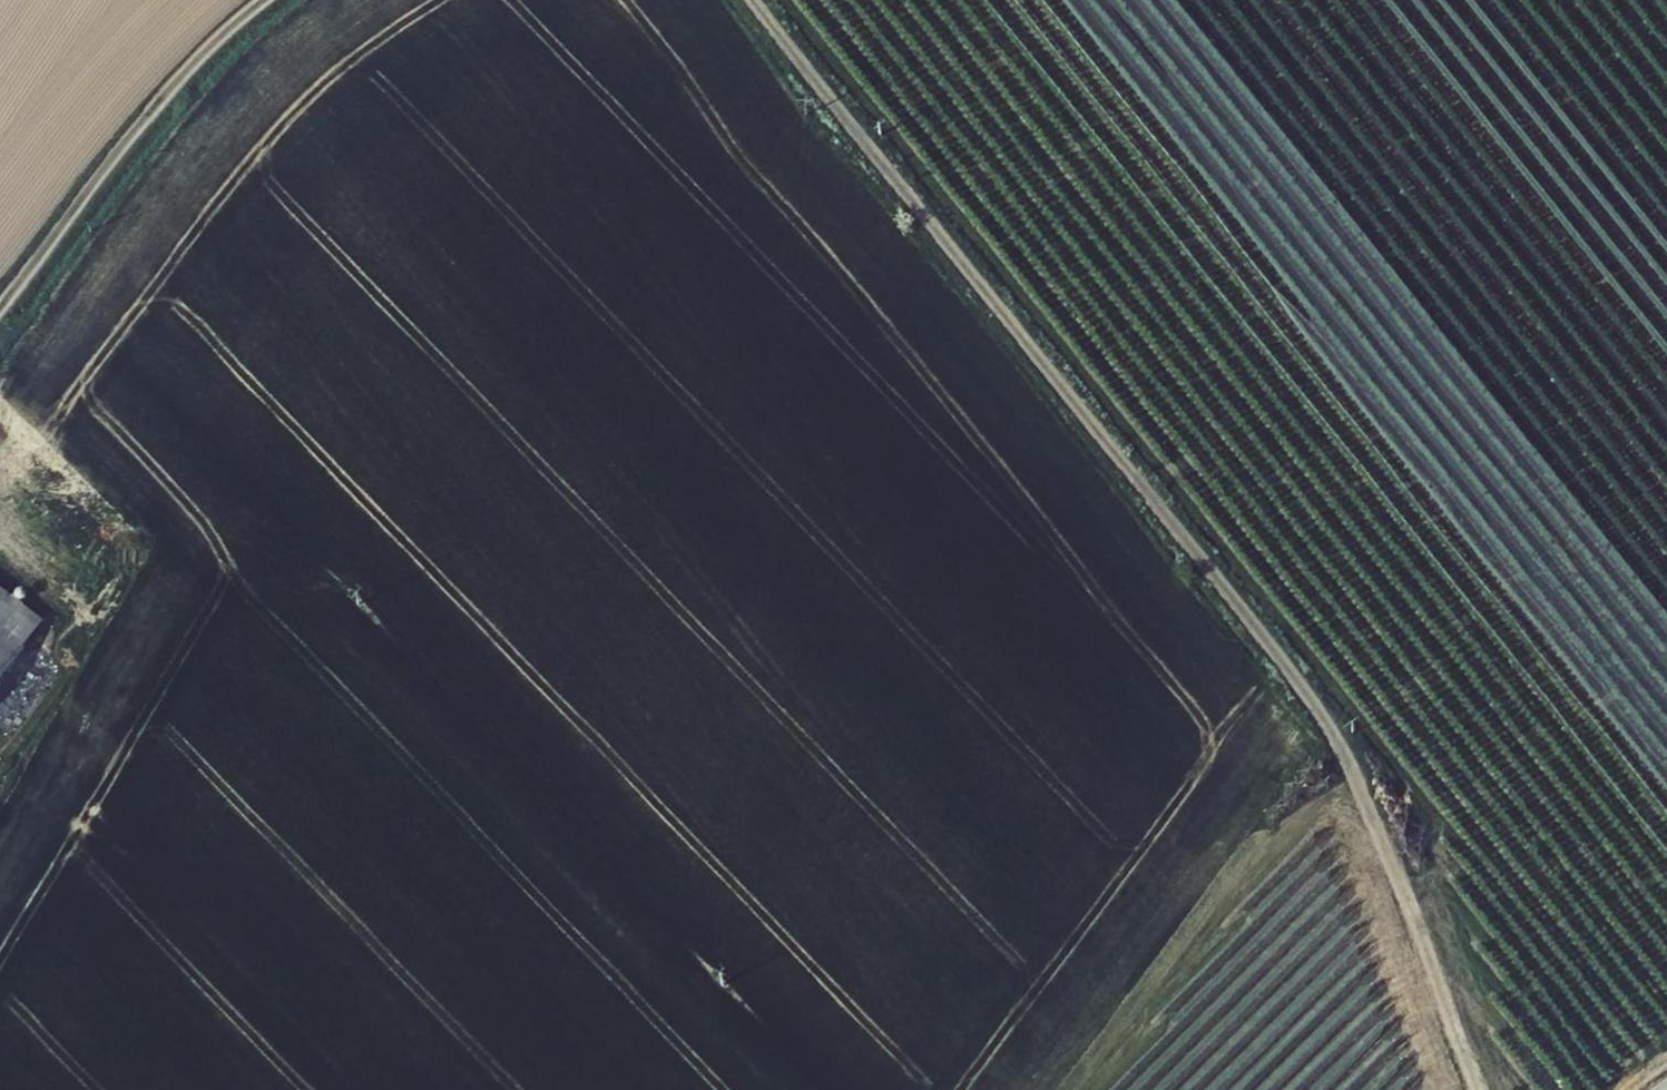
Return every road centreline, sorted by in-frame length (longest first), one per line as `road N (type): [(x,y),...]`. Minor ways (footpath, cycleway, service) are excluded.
road 1 (unclassified): [(1475,1089),(1378,821),(1331,731),(750,0)]
road 2 (unclassified): [(267,0),(173,90),(0,312)]

